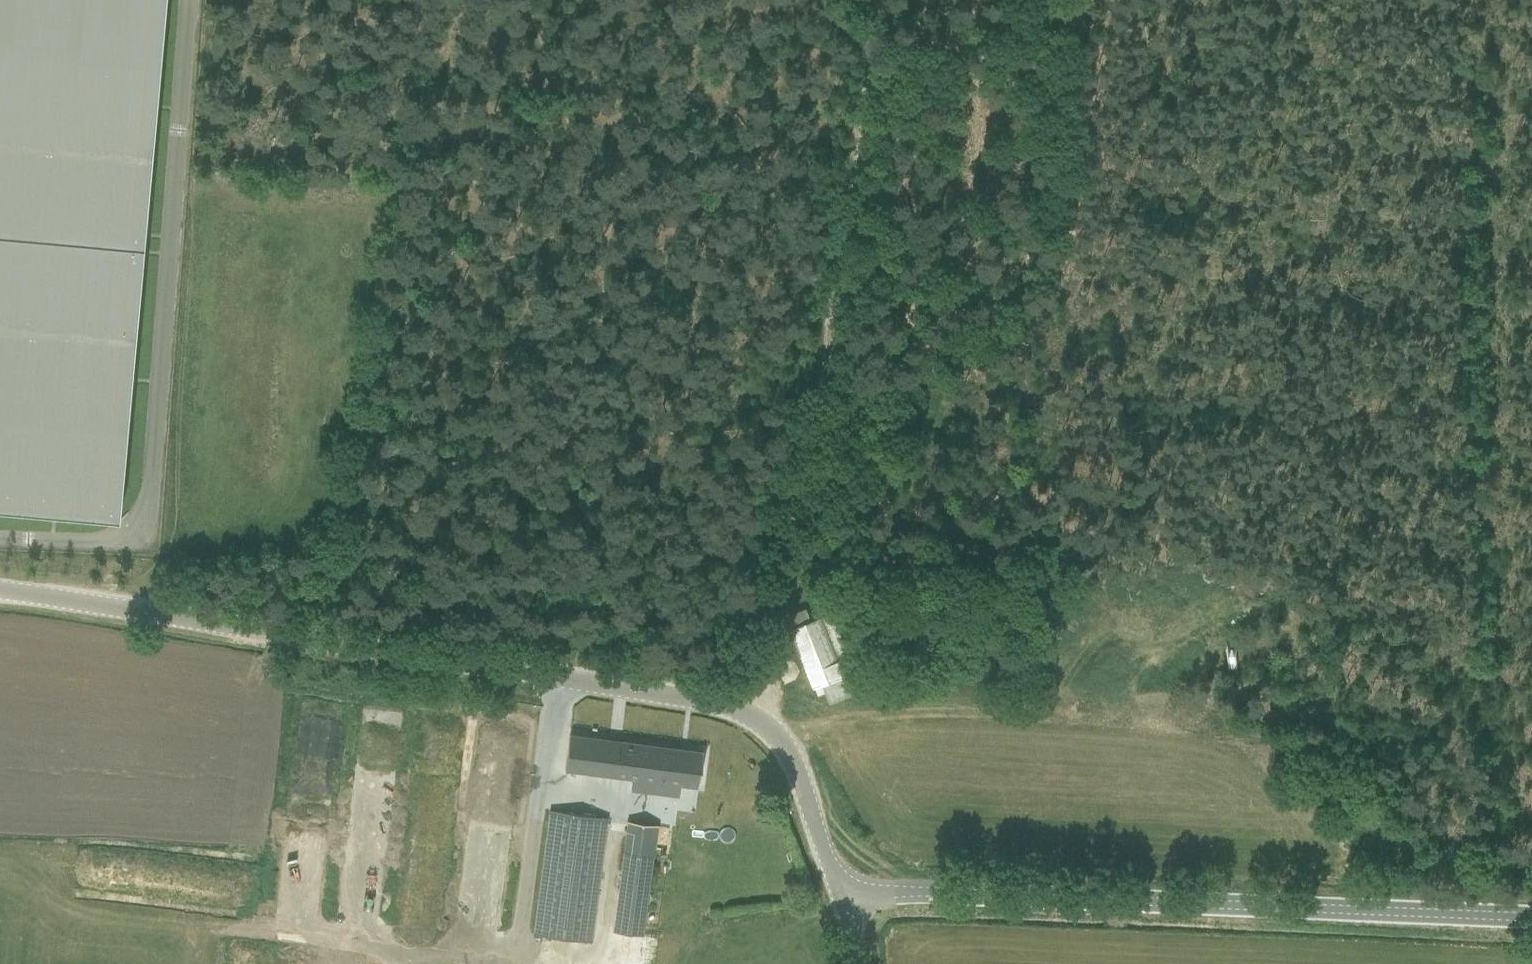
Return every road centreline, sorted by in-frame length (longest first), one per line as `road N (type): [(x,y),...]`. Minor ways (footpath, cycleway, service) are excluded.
road 1 (tertiary): [(0,593),(706,702),(751,716)]
road 2 (track): [(869,0),(751,716)]
road 3 (tertiary): [(840,890),(1531,917)]
road 4 (tertiary): [(840,890),(792,765),(769,728),(751,716)]

